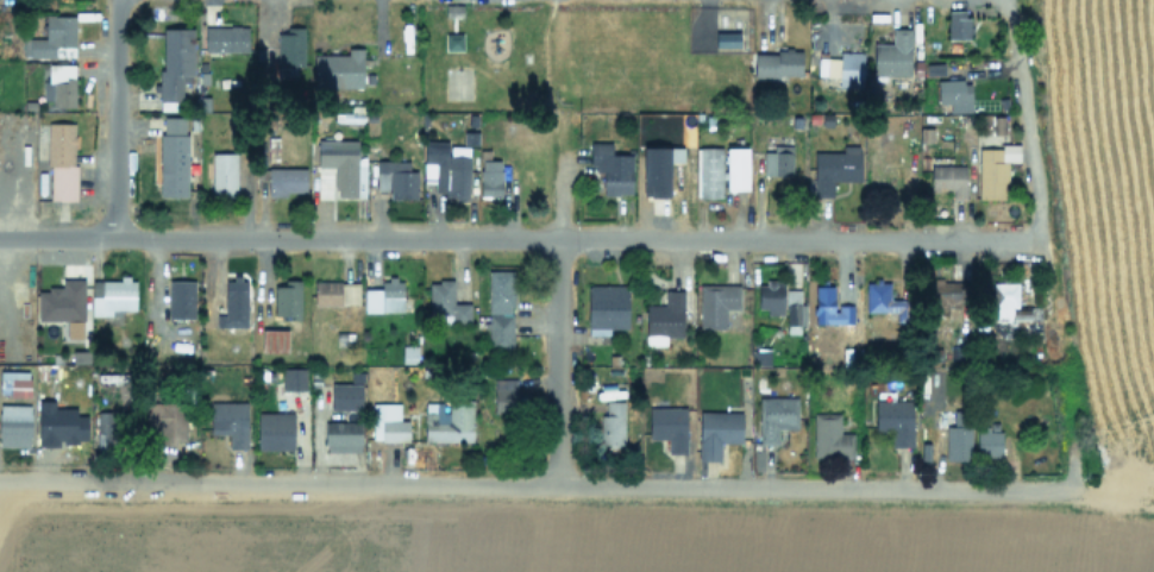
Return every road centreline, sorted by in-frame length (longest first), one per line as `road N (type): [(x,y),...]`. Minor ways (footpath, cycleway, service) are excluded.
road 1 (residential): [(0,483),(1059,491)]
road 2 (residential): [(0,237),(1040,240)]
road 3 (residential): [(557,238),(553,488)]
road 4 (residential): [(1003,0),(1040,240)]
road 5 (residential): [(114,0),(114,238)]
road 6 (residential): [(557,238),(557,112)]

